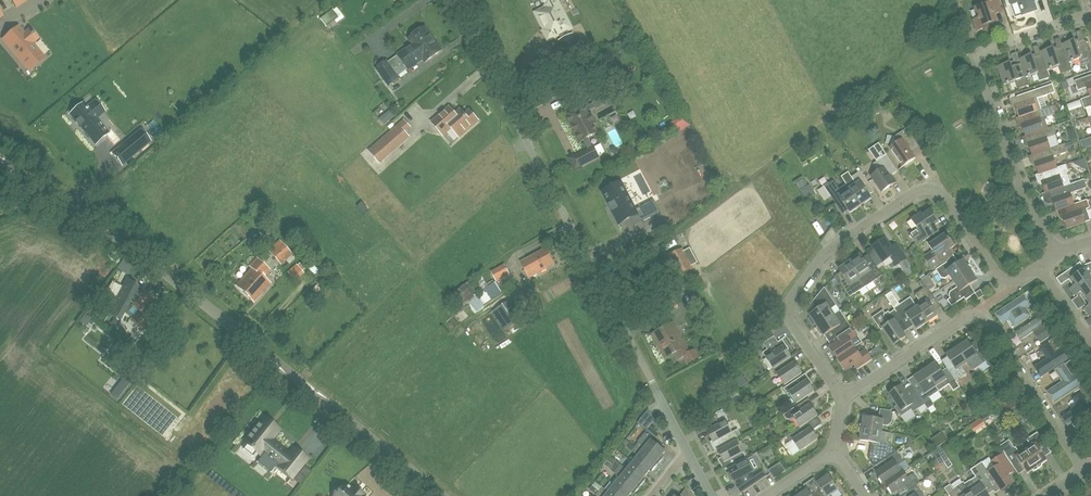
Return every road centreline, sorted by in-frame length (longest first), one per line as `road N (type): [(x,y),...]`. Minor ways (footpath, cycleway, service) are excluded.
road 1 (unclassified): [(441,495),(156,264),(0,157)]
road 2 (residential): [(842,398),(785,309),(824,252),(930,188),(998,277),(1017,281),(1037,267)]
road 3 (unclassified): [(653,384),(452,0)]
road 4 (residential): [(1058,253),(1024,196),(979,59)]
road 5 (residential): [(1084,473),(973,315)]
road 6 (residential): [(842,398),(973,315)]
road 7 (residential): [(1090,19),(983,51),(979,59)]

